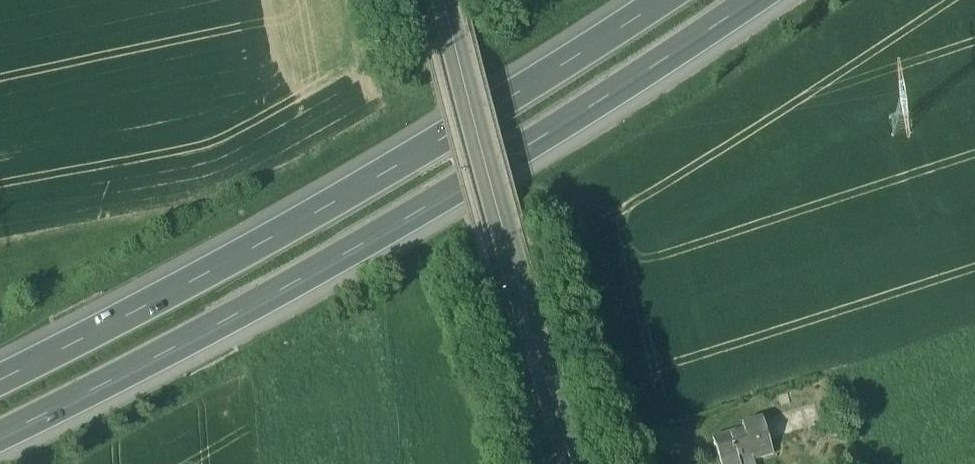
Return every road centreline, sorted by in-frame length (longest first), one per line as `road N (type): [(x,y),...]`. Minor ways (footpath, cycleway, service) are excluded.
road 1 (motorway): [(0,454),(173,367),(372,253),(775,0)]
road 2 (motorway): [(695,0),(337,219),(0,398)]
road 3 (unclassified): [(569,463),(441,0)]

